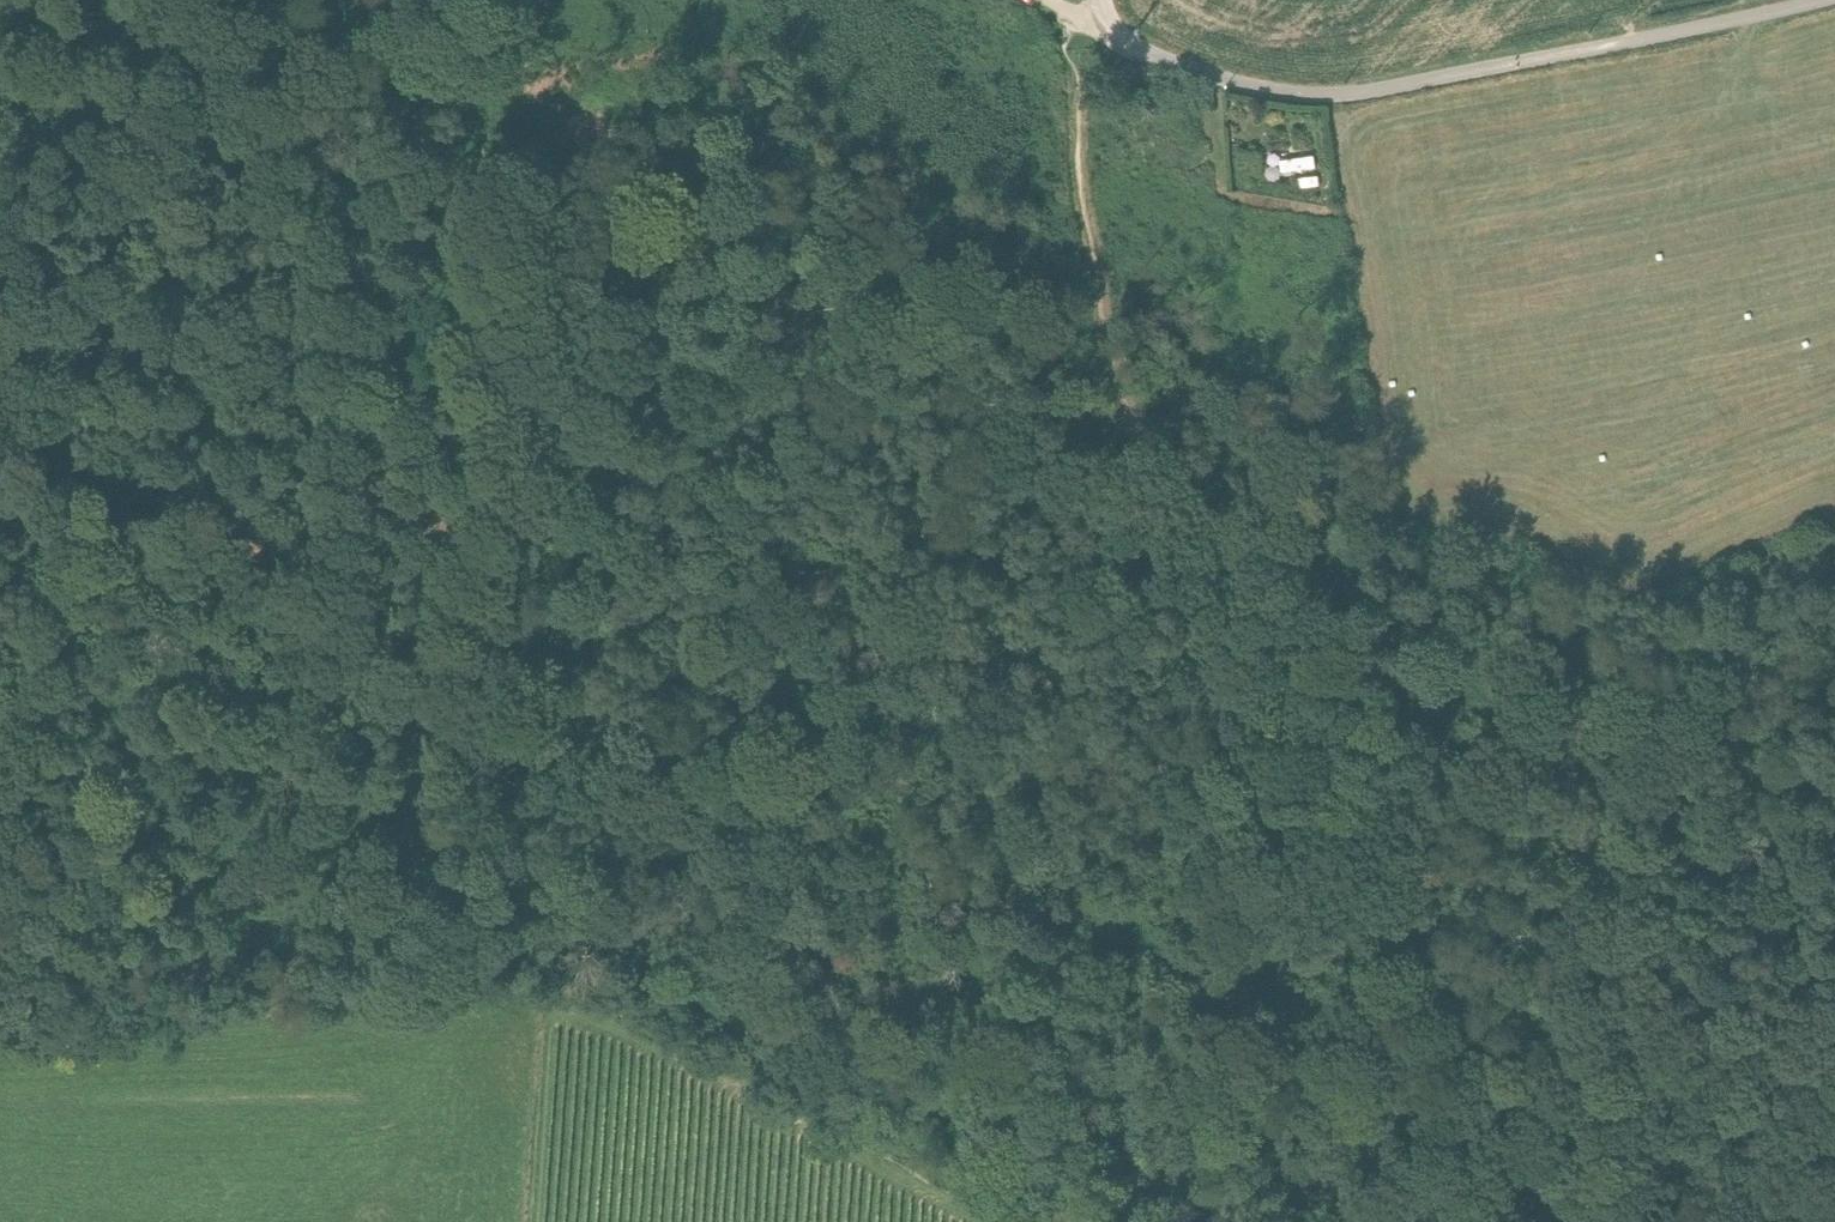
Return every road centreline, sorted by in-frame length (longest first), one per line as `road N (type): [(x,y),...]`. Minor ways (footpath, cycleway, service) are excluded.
road 1 (unclassified): [(1105,17),(1153,52),(1224,75),(1329,90),(1805,0)]

